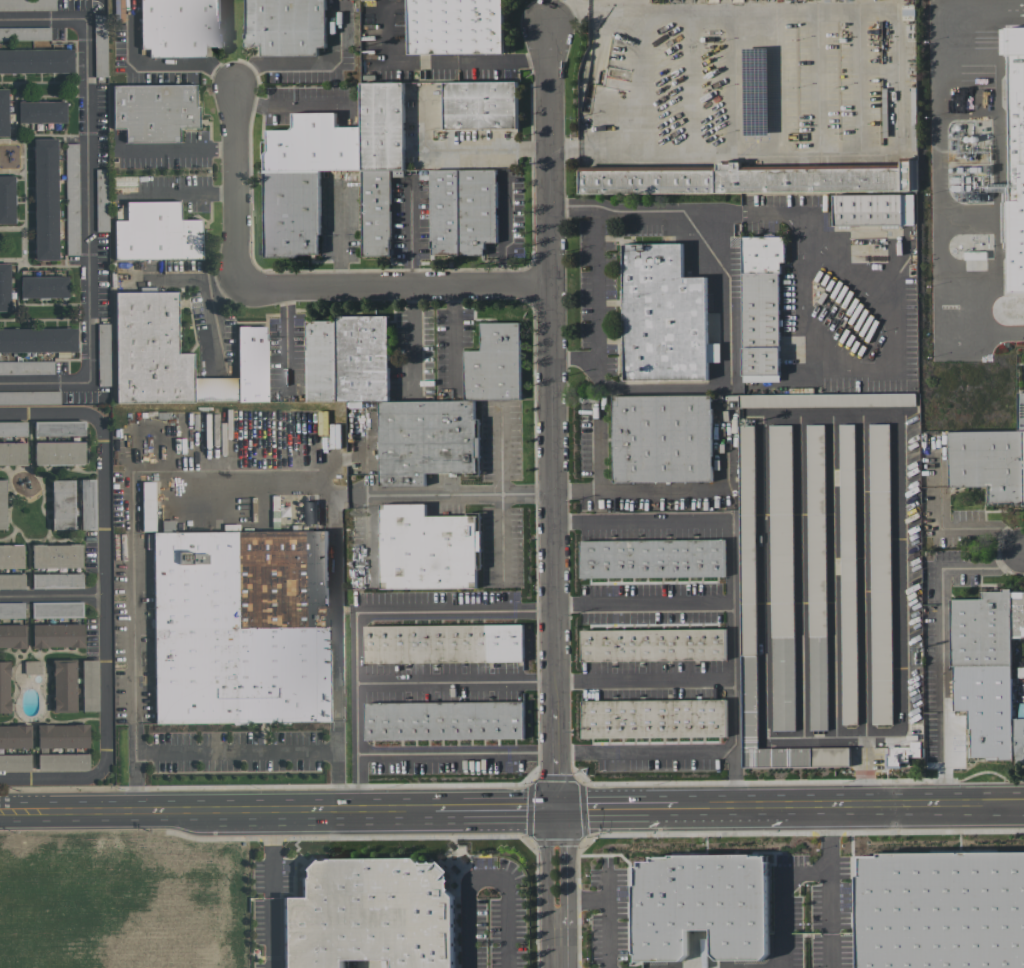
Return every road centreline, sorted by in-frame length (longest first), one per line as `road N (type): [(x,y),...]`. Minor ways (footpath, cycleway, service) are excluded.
road 1 (residential): [(547,30),(559,897)]
road 2 (residential): [(102,416),(106,778)]
road 3 (secondary): [(1023,803),(678,808)]
road 4 (residential): [(239,286),(550,288)]
road 5 (residential): [(237,93),(239,286)]
road 6 (secondary): [(205,810),(48,810)]
road 7 (secondary): [(435,810),(290,810)]
road 8 (secondary): [(557,810),(435,810)]
road 9 (secondary): [(678,808),(557,810)]

